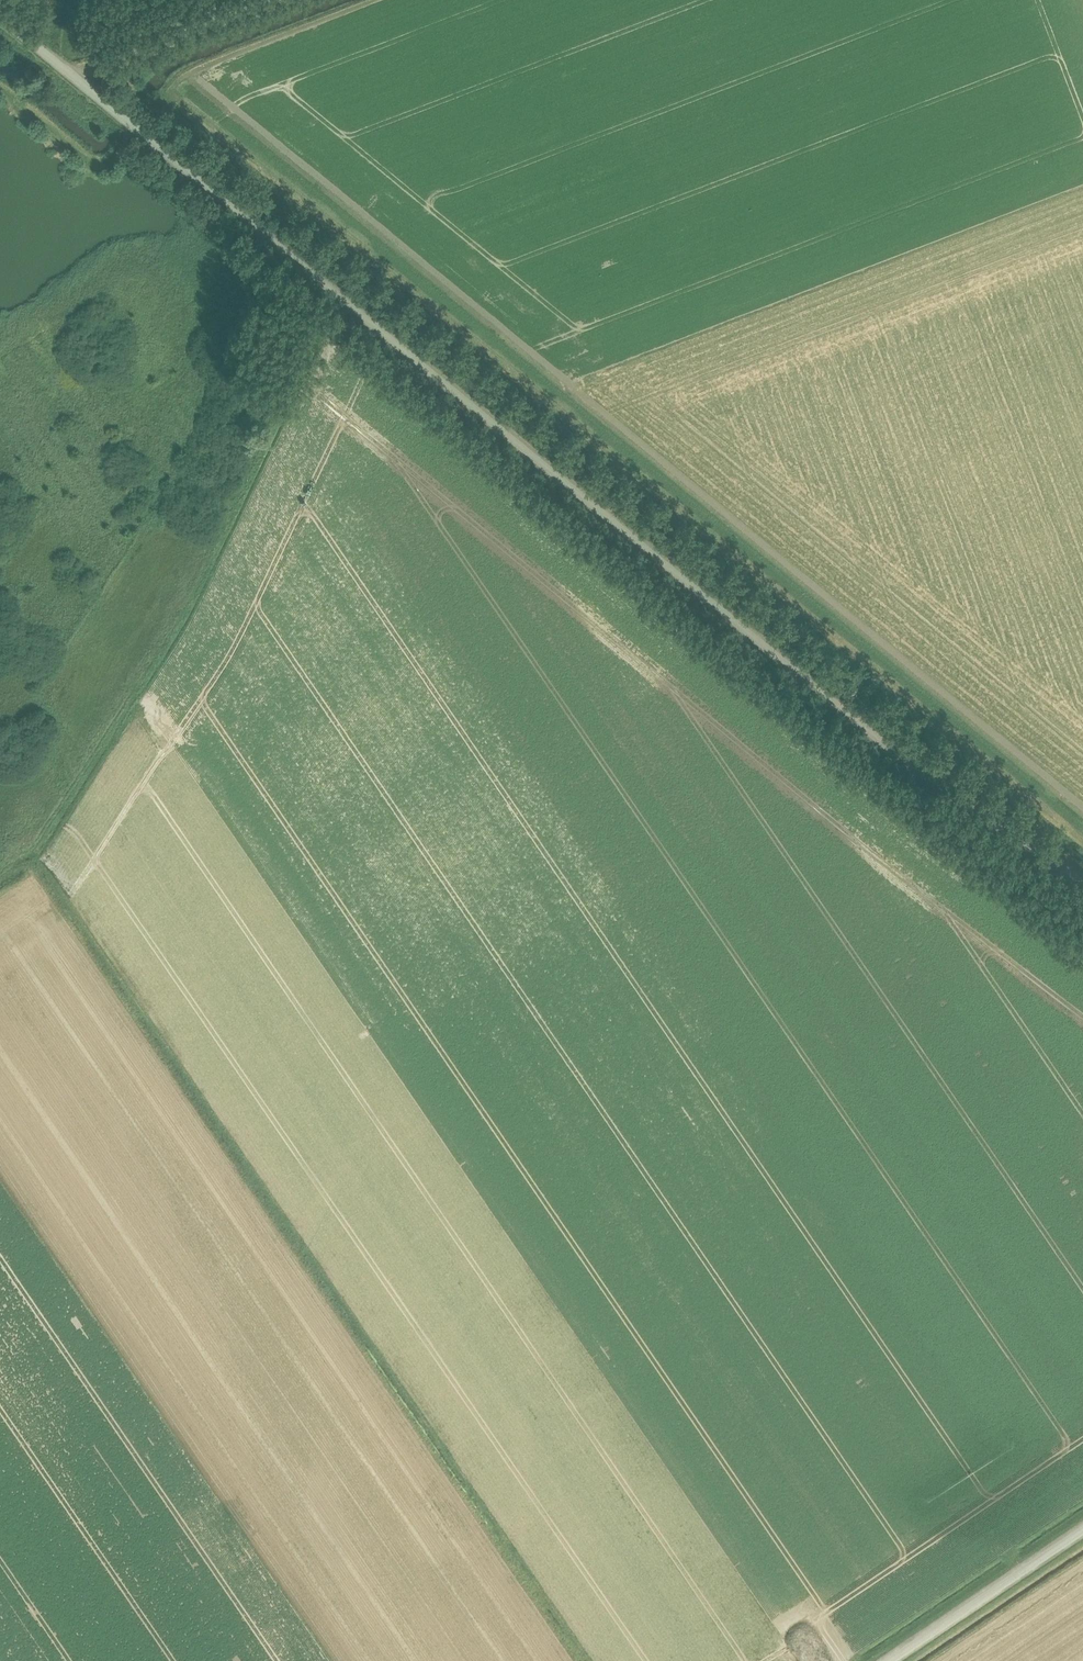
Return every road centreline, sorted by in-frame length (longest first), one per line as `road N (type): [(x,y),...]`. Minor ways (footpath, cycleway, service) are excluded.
road 1 (tertiary): [(1082,882),(935,784),(0,15)]
road 2 (unclassified): [(888,1660),(1082,1529)]

